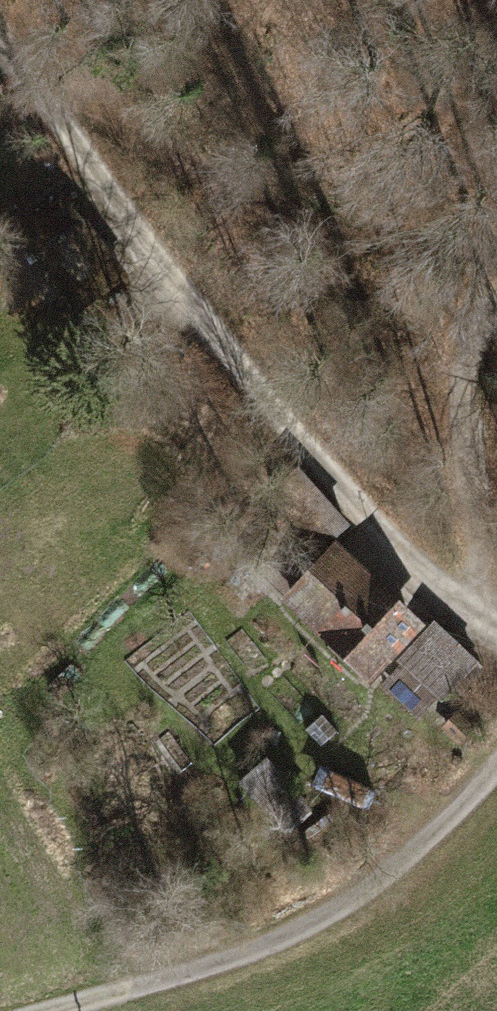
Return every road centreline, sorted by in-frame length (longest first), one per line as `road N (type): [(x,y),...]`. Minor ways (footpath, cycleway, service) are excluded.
road 1 (track): [(0,53),(82,147),(293,437),(441,586),(496,618)]
road 2 (track): [(57,1010),(286,950),(448,822),(483,780)]
road 3 (track): [(496,312),(465,386),(482,566),(496,592)]

